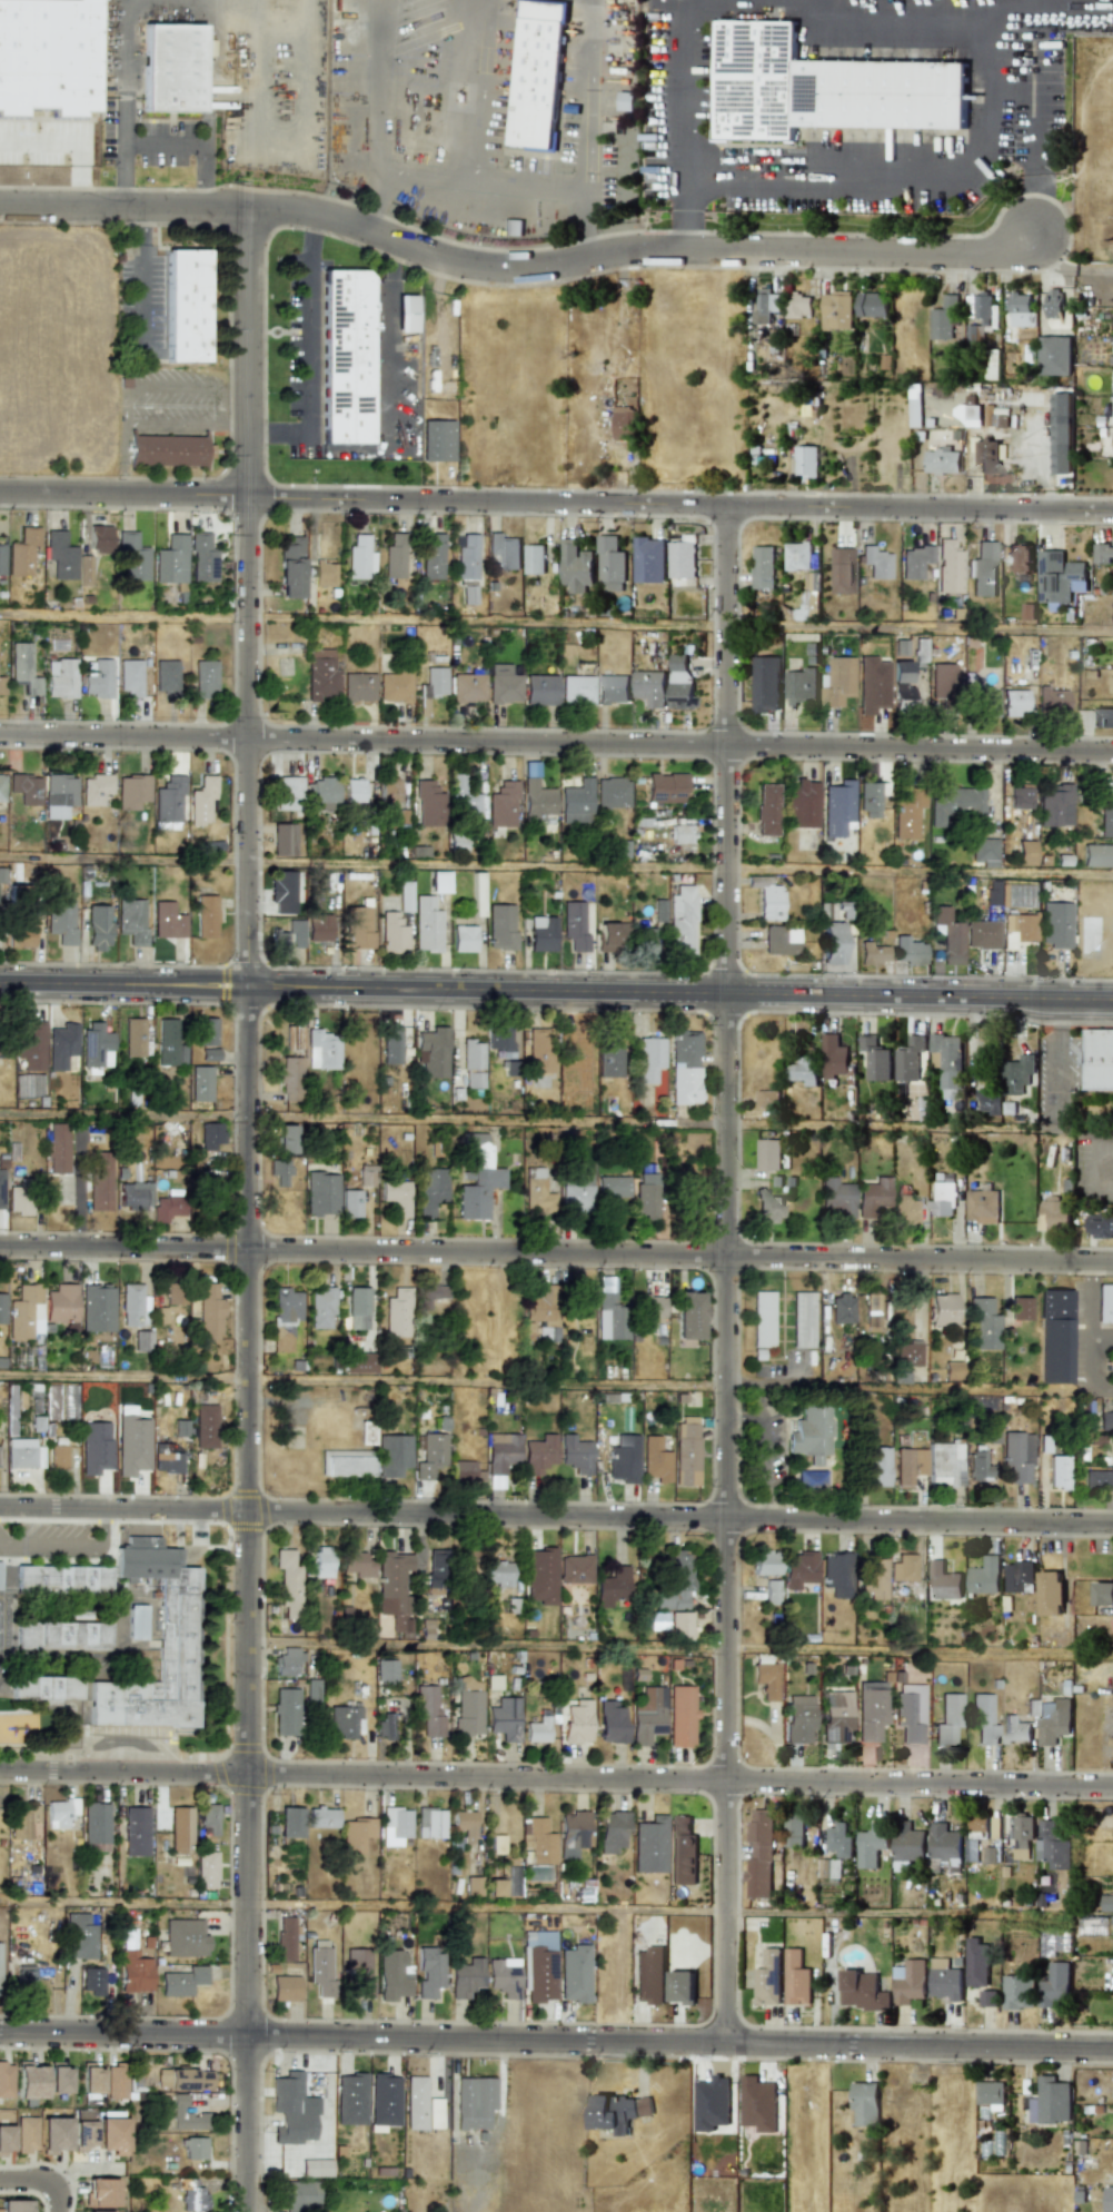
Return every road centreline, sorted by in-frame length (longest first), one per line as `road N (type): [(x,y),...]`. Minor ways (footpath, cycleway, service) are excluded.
road 1 (residential): [(248,2211),(248,207)]
road 2 (residential): [(727,2042),(725,505)]
road 3 (residential): [(0,490),(1112,510)]
road 4 (residential): [(0,1506),(1112,1523)]
road 5 (residential): [(0,2032),(1112,2048)]
road 6 (residential): [(0,1245),(1112,1261)]
road 7 (tertiary): [(0,982),(1112,998)]
road 8 (residential): [(0,1770),(1112,1786)]
road 9 (residential): [(0,736),(1112,750)]
road 10 (residential): [(1039,245),(988,257),(658,250),(516,267),(453,258),(351,221),(285,209),(0,205)]

